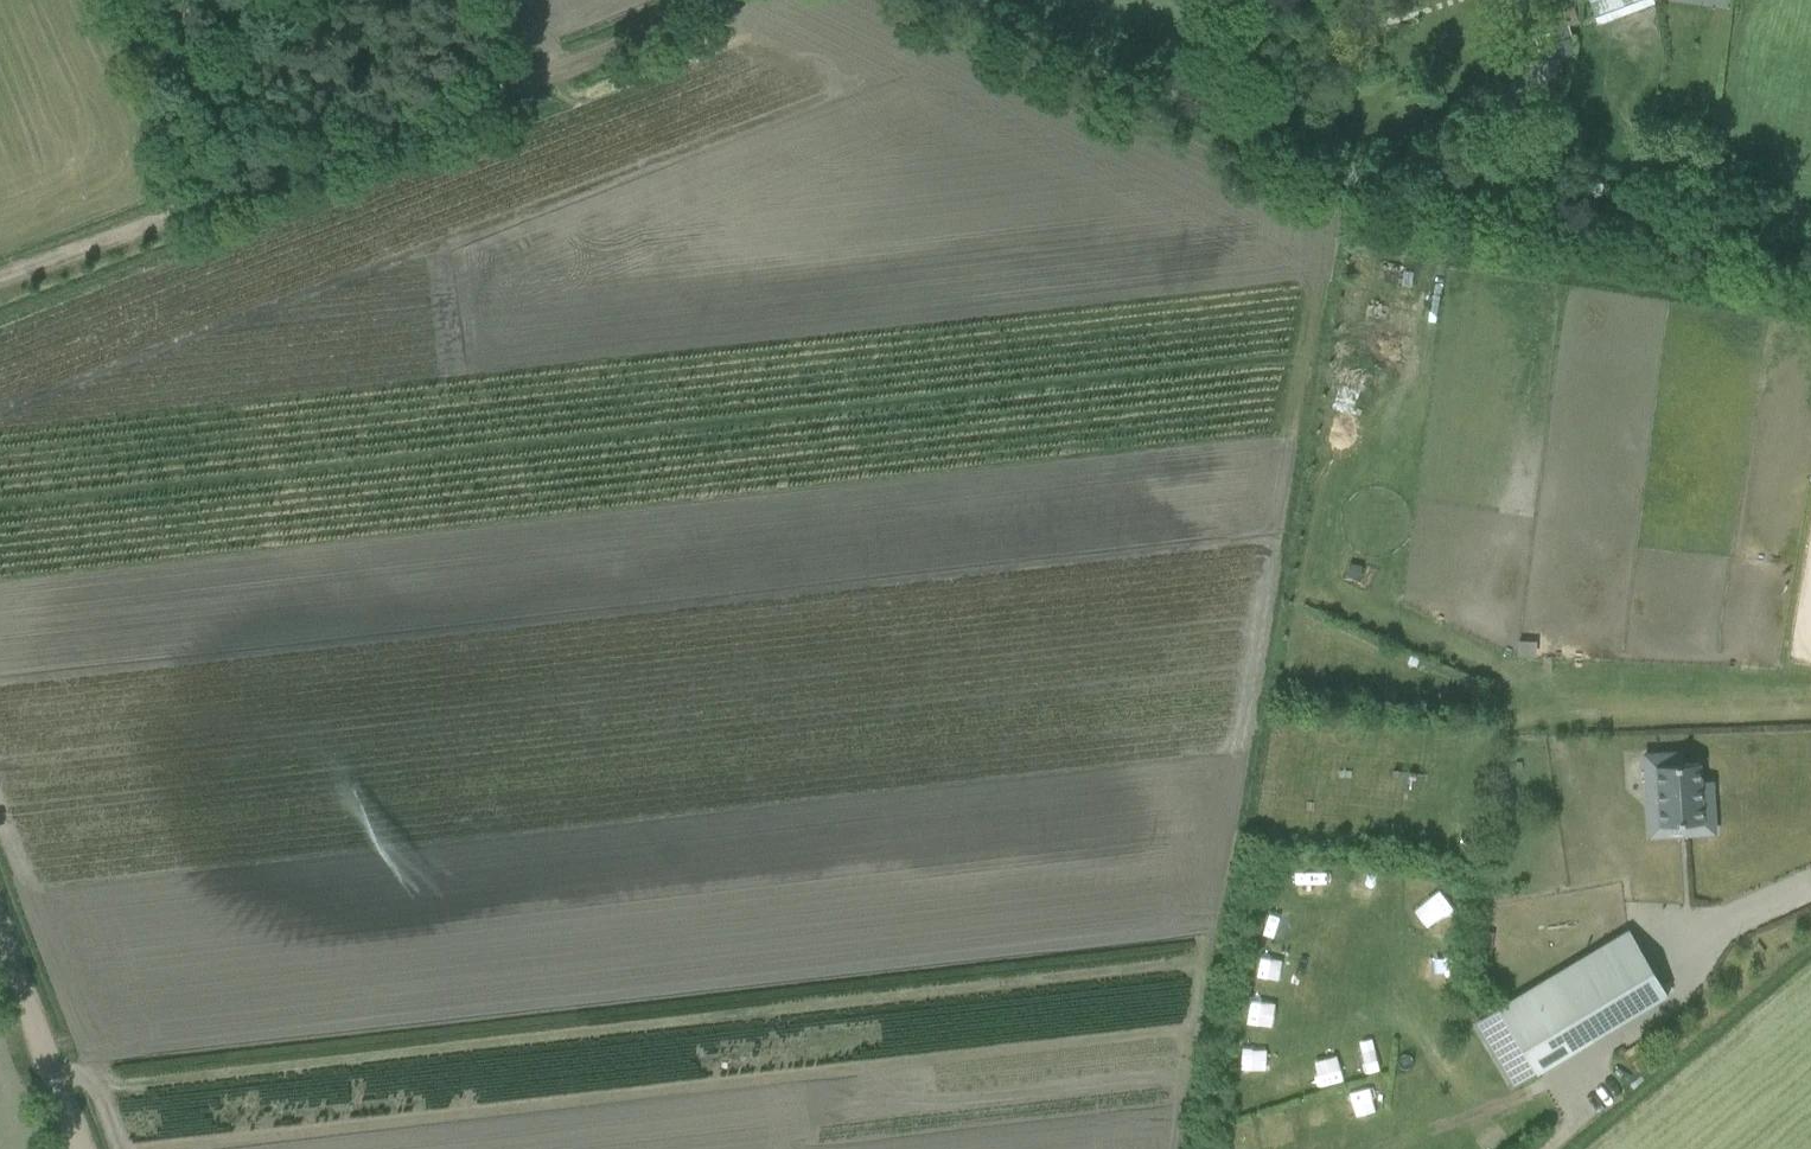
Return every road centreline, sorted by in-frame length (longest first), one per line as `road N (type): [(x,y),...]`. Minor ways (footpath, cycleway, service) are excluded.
road 1 (track): [(0,283),(483,99),(650,28),(677,0)]
road 2 (track): [(71,1148),(0,966)]

